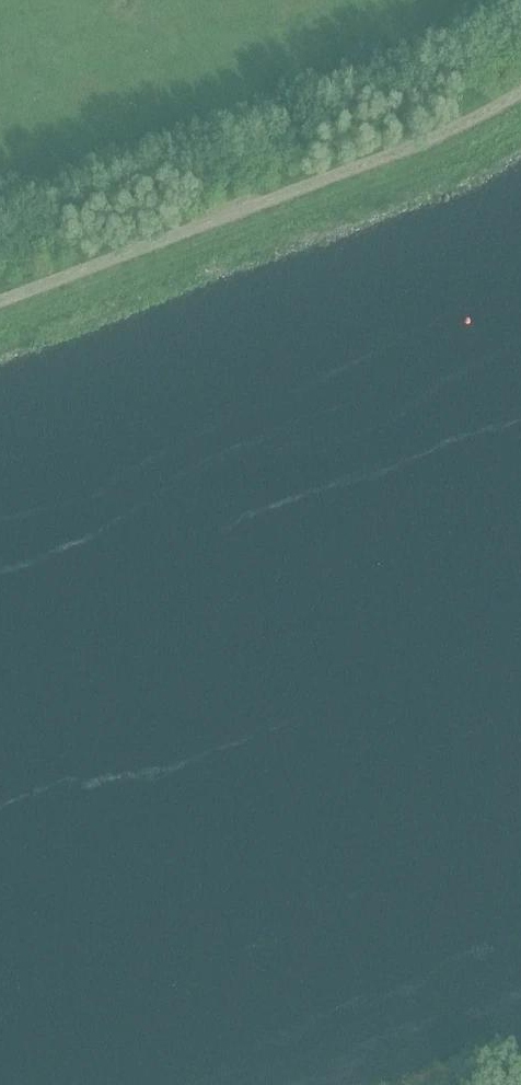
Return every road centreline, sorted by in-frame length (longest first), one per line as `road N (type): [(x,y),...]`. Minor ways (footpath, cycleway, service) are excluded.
road 1 (unclassified): [(0,301),(426,143),(520,92)]

